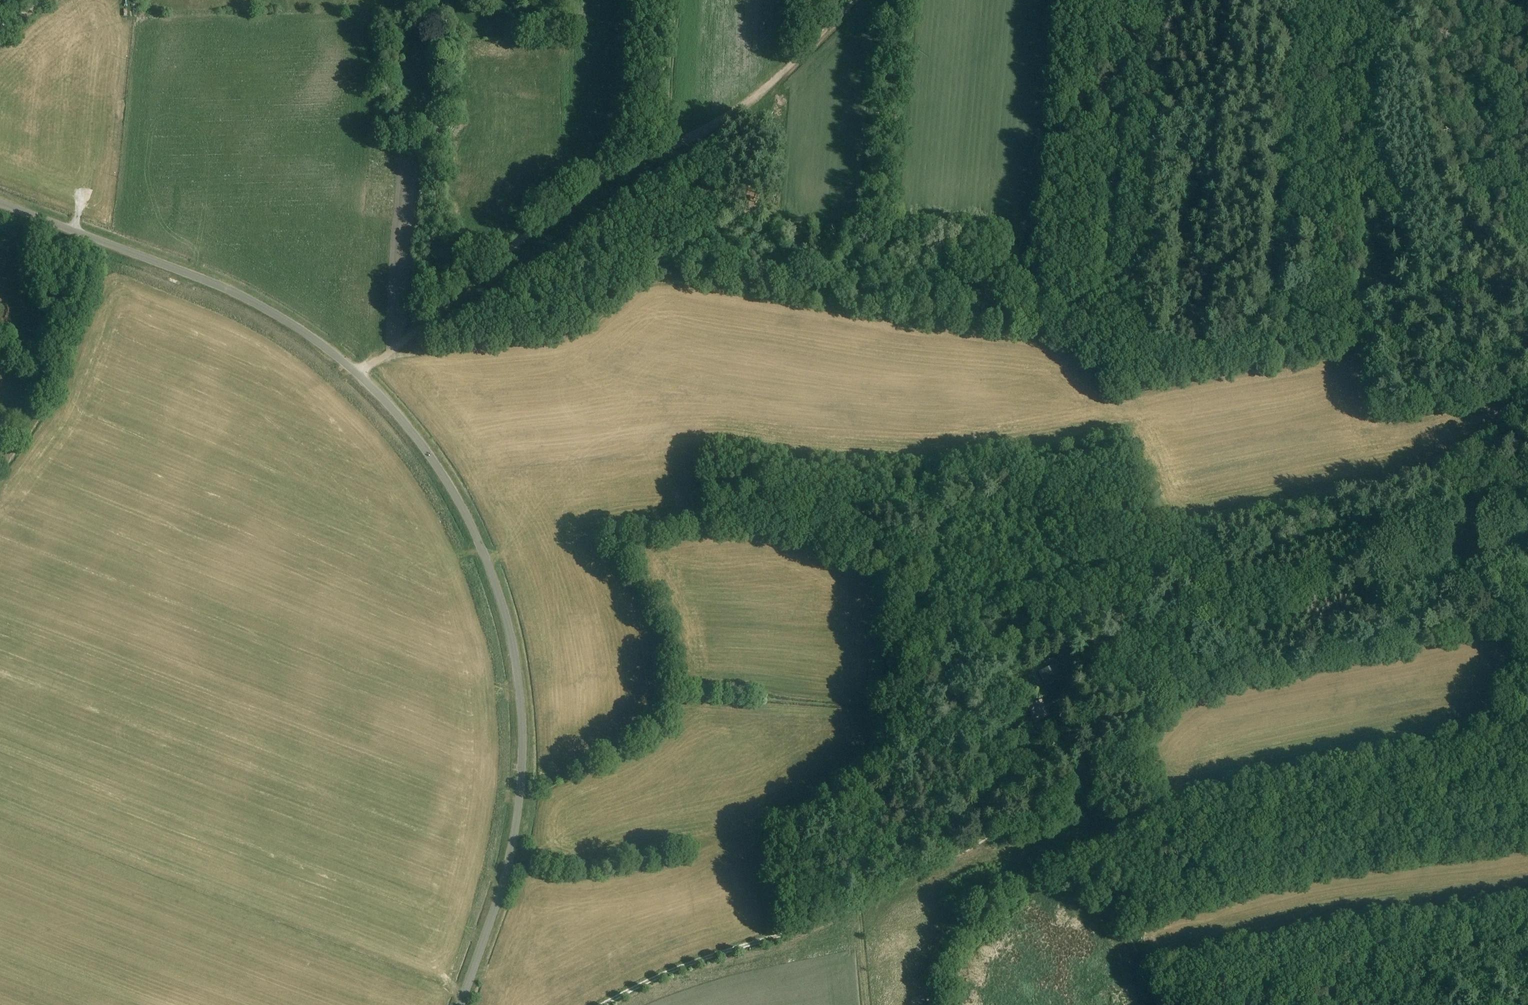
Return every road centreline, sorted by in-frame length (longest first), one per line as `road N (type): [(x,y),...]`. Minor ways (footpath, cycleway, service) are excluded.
road 1 (unclassified): [(460,1004),(504,879),(522,731),(510,636),(455,496),(390,406),(312,338),(192,273),(0,203)]
road 2 (track): [(385,355),(574,195),(746,106),(856,0)]
road 3 (track): [(603,1004),(680,968),(807,925),(990,835)]
road 4 (track): [(1515,272),(1447,193),(1413,52),(1409,0)]
road 5 (track): [(1384,1004),(1527,947)]

